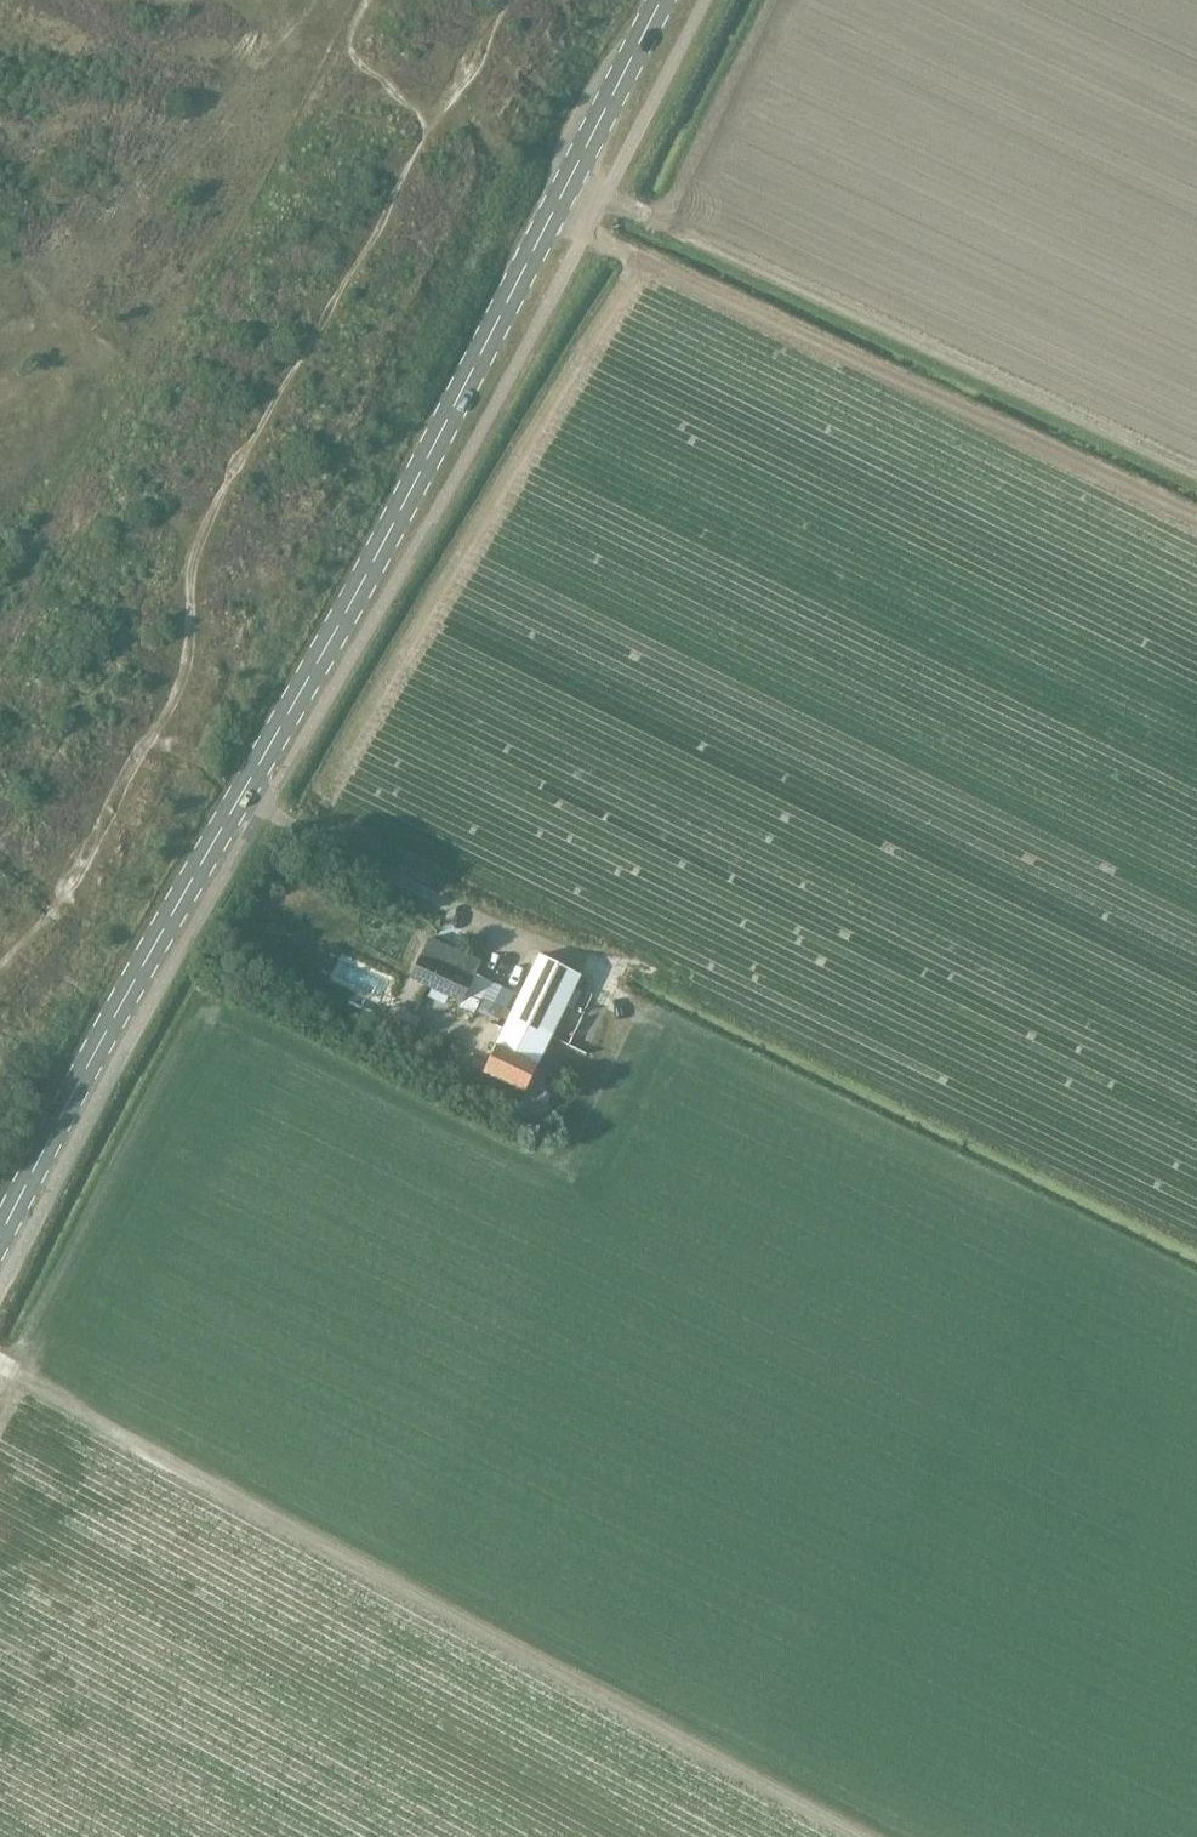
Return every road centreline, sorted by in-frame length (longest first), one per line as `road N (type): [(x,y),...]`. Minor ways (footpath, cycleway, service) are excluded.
road 1 (secondary): [(0,1239),(465,391),(663,0)]
road 2 (track): [(1196,528),(643,266),(586,226),(555,214)]
road 3 (track): [(1196,480),(570,185)]
road 4 (track): [(1196,1286),(625,1001)]

